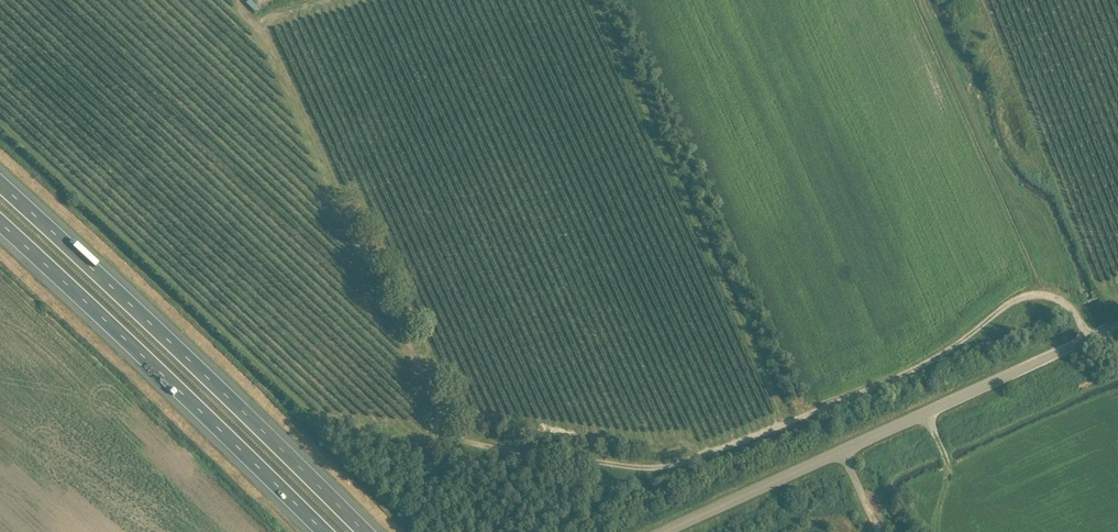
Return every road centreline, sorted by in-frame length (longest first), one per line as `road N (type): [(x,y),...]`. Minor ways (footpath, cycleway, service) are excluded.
road 1 (track): [(350,429),(668,464),(948,357),(1032,289),(1067,304),(1086,340)]
road 2 (motorway): [(364,531),(0,186)]
road 3 (unclassified): [(664,531),(1117,325)]
road 4 (motorway): [(0,225),(323,531)]

